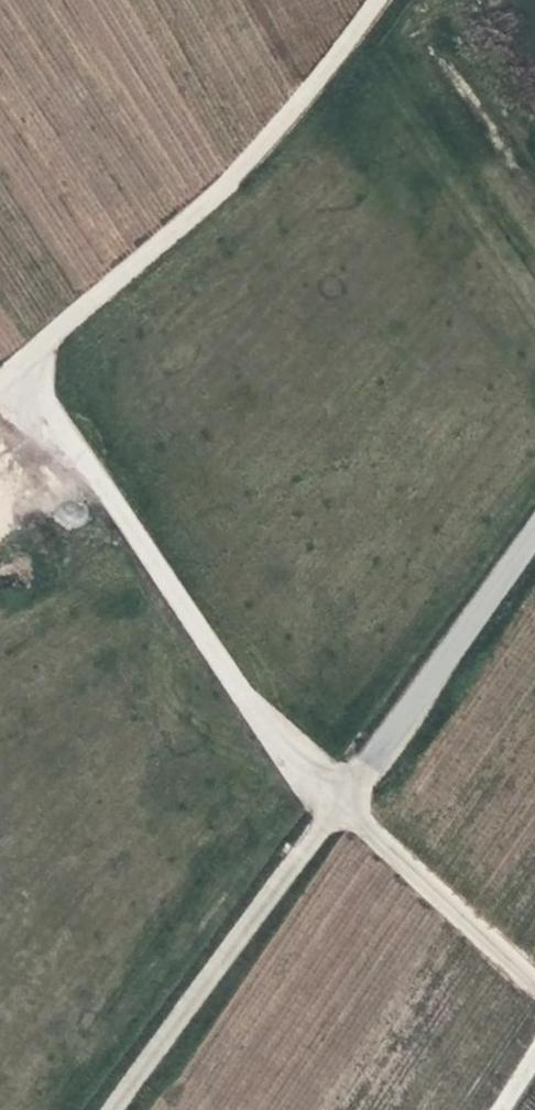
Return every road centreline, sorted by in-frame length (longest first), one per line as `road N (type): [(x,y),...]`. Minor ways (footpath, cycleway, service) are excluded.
road 1 (track): [(534,981),(274,742),(31,355)]
road 2 (track): [(0,377),(248,163),(375,0)]
road 3 (track): [(344,806),(116,1109)]
road 4 (residential): [(534,541),(344,806)]

